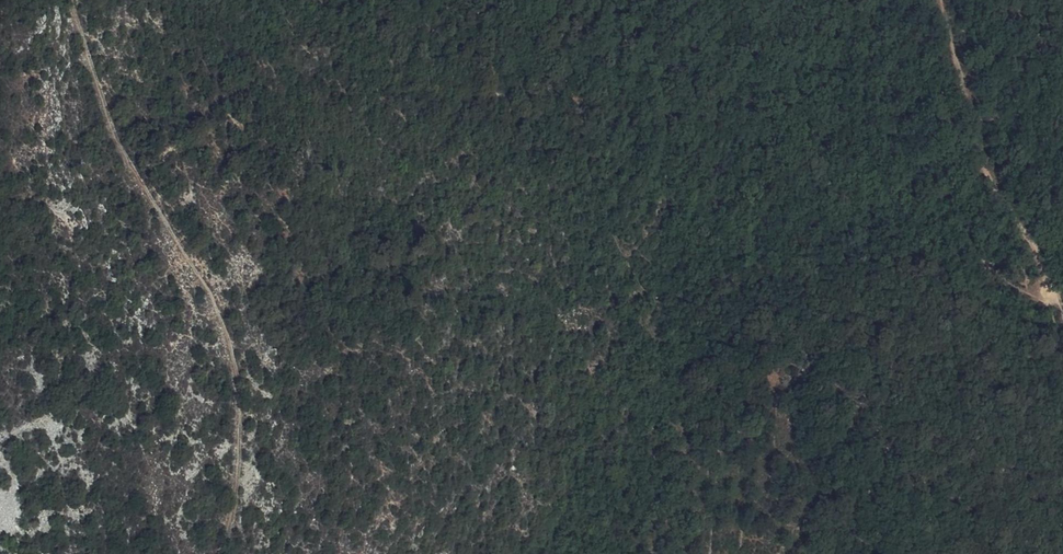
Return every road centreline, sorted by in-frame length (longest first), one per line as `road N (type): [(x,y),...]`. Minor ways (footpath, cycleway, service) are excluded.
road 1 (track): [(945,0),(958,90),(1039,261)]

